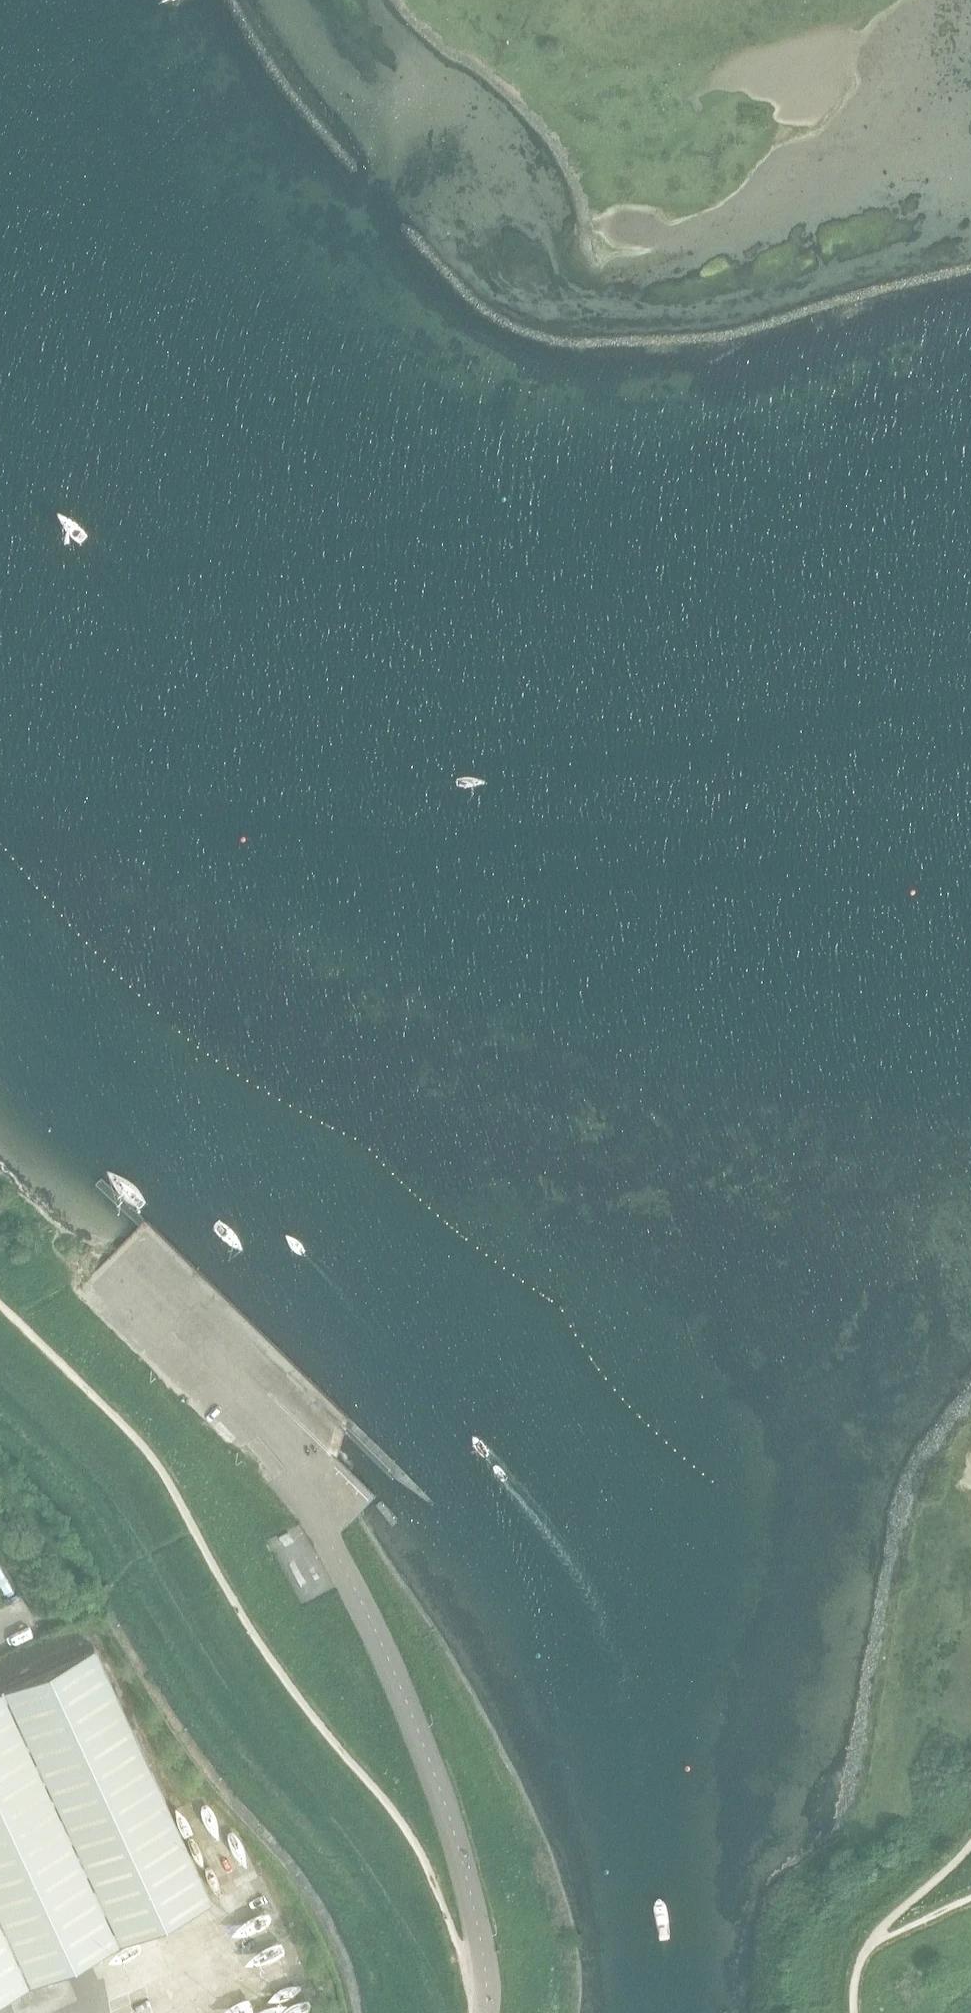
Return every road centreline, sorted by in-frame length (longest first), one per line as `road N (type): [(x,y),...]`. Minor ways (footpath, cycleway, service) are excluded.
road 1 (residential): [(482,2012),(474,1904),(447,1809),(396,1678),(322,1529)]

